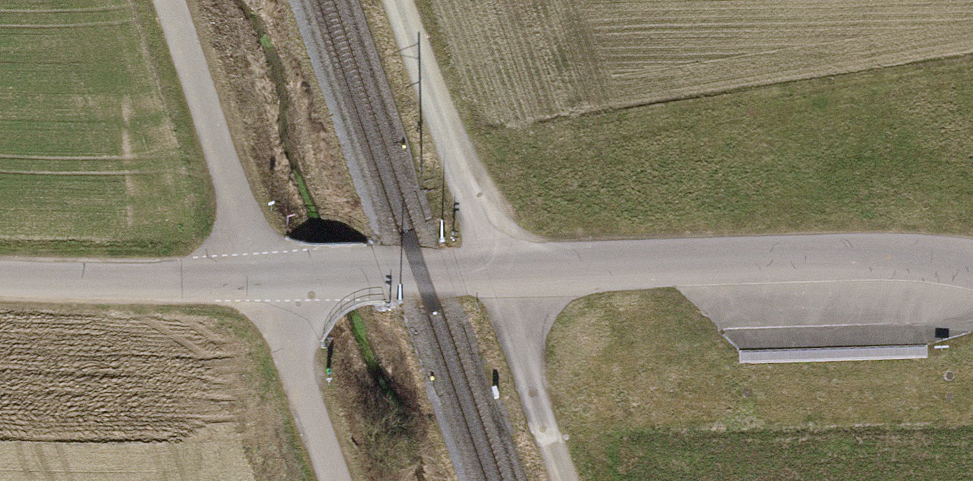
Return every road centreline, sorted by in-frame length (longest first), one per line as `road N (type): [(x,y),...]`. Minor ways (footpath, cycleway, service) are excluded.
road 1 (tertiary): [(972,264),(881,255),(263,280),(0,280)]
road 2 (track): [(397,0),(566,480)]

